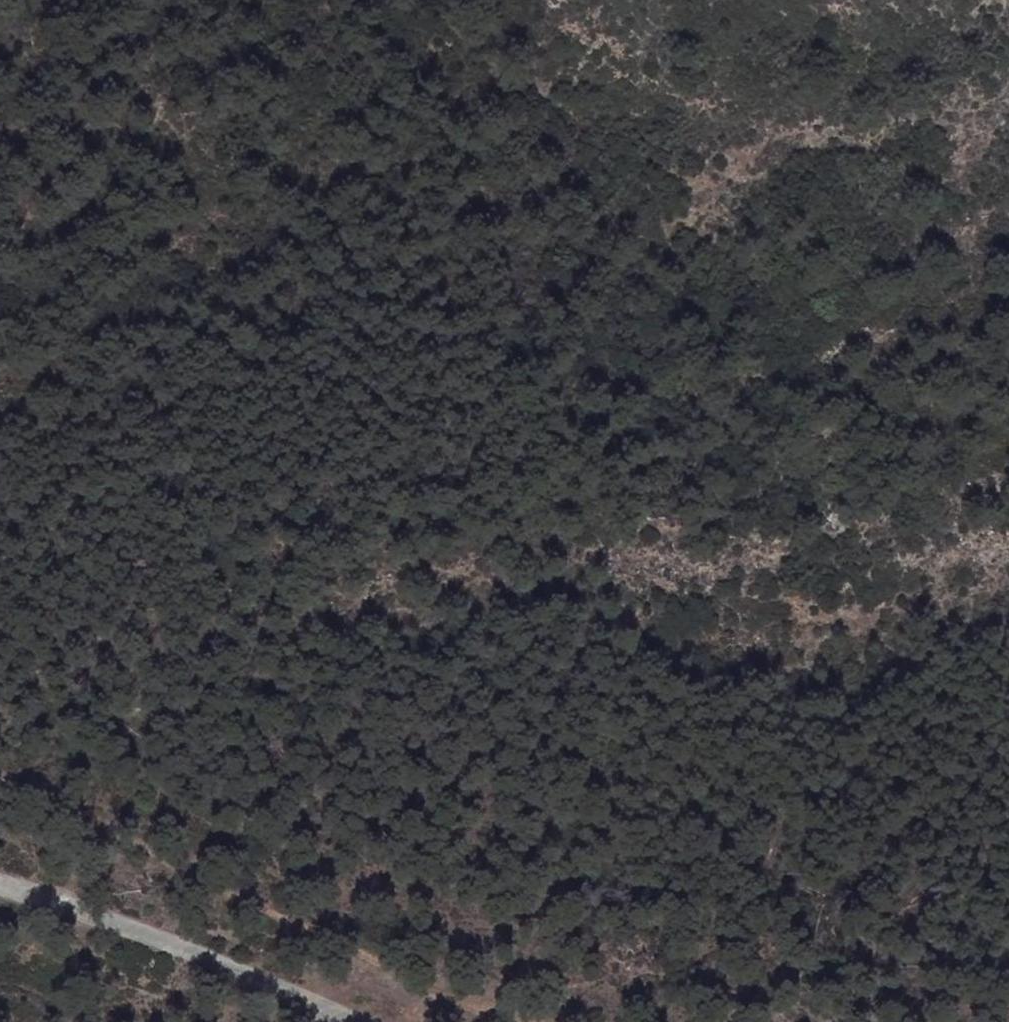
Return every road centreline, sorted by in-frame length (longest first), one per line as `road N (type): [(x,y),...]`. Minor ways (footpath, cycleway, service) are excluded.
road 1 (track): [(0,775),(131,830),(248,897),(524,1021)]
road 2 (unclassified): [(0,885),(122,925),(343,1021)]

